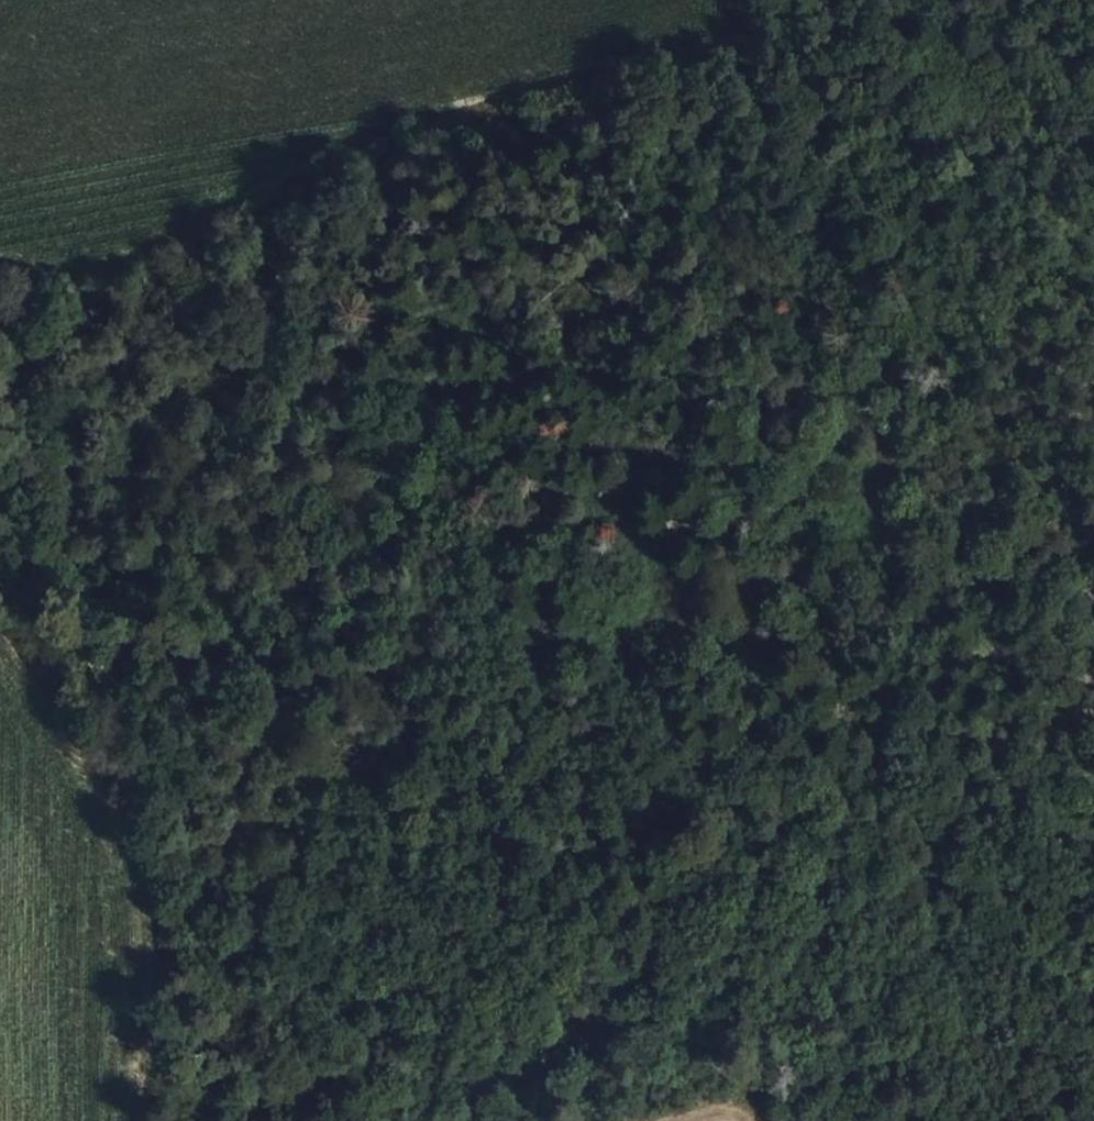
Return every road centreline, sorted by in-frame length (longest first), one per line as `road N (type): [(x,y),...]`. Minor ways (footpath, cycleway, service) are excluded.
road 1 (track): [(1093,520),(1072,496),(1064,470),(1093,389)]

